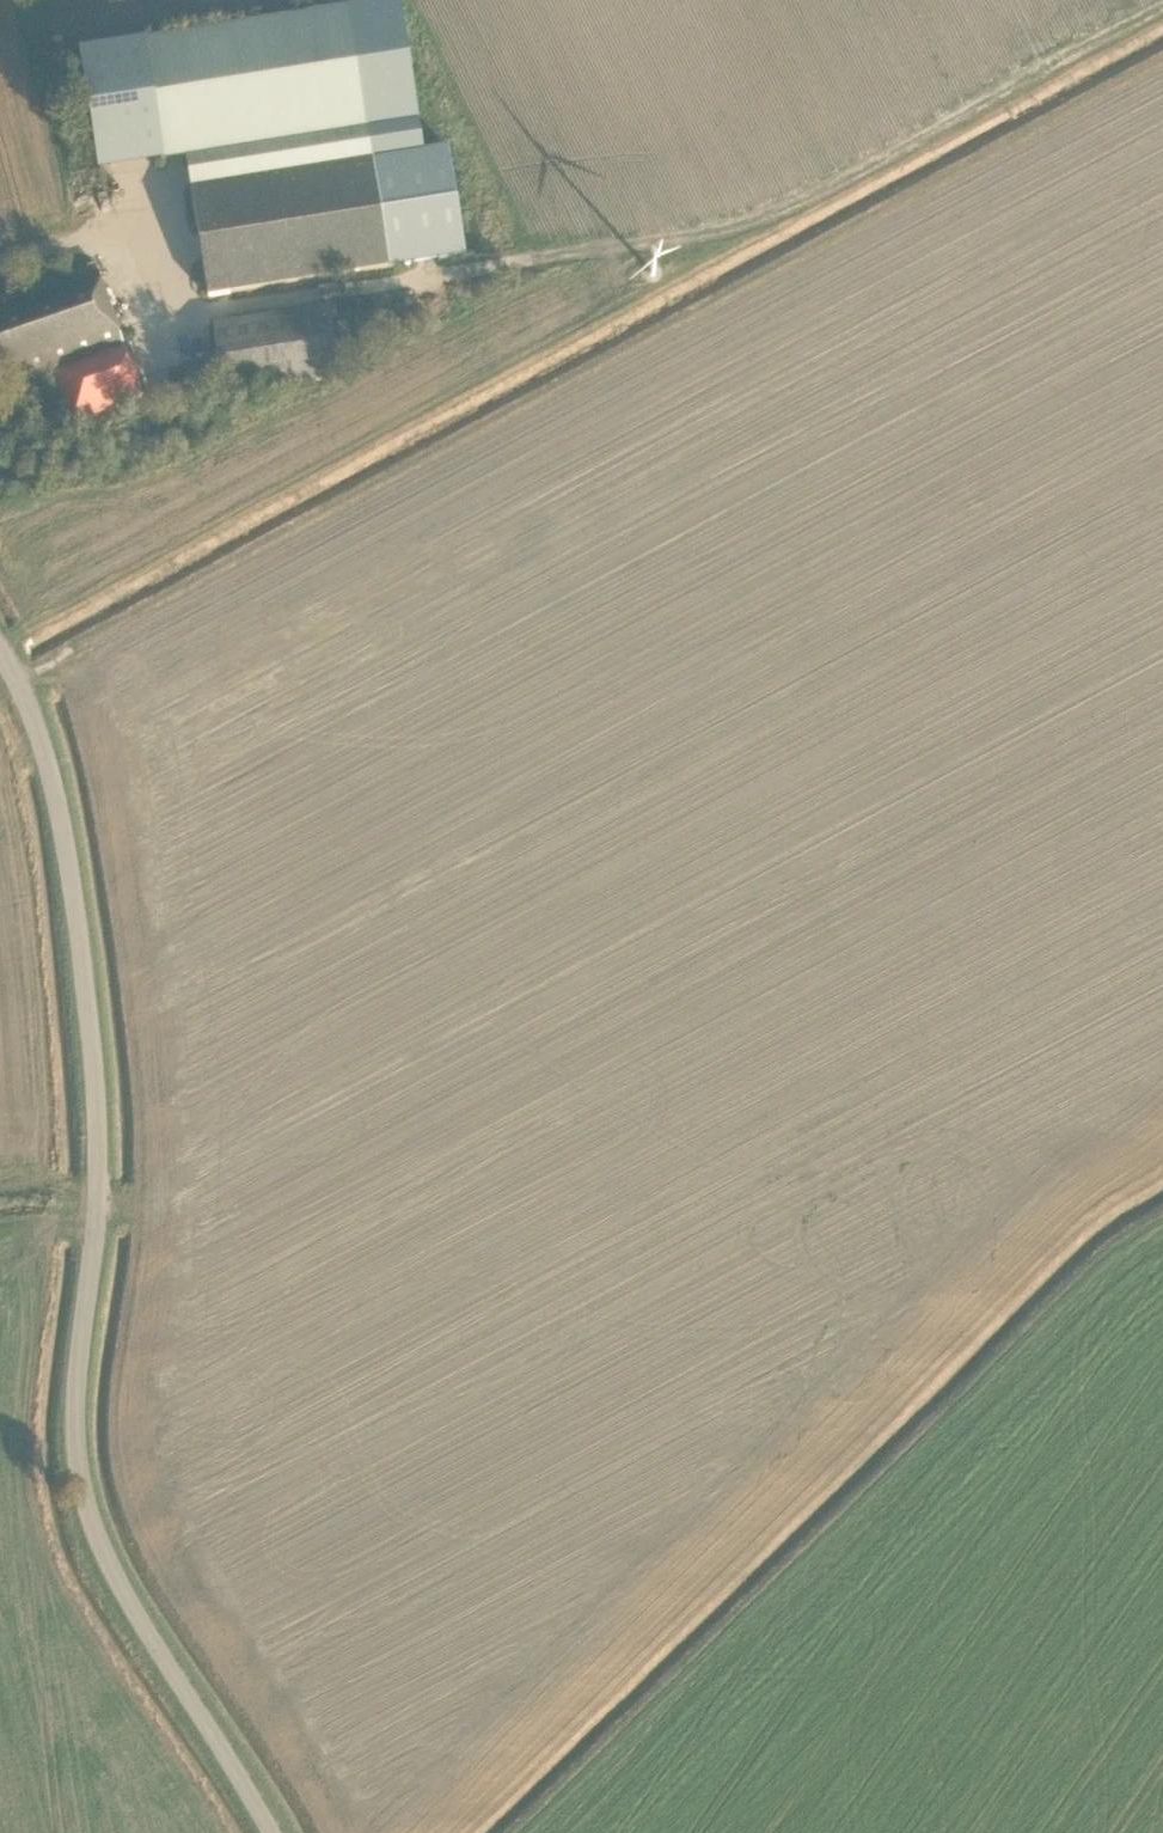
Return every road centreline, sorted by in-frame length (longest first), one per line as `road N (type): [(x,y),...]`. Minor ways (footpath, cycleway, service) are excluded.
road 1 (tertiary): [(261,1832),(102,1559),(71,1459),(67,1380),(86,1247),(90,1090),(62,862),(35,755),(0,667)]

